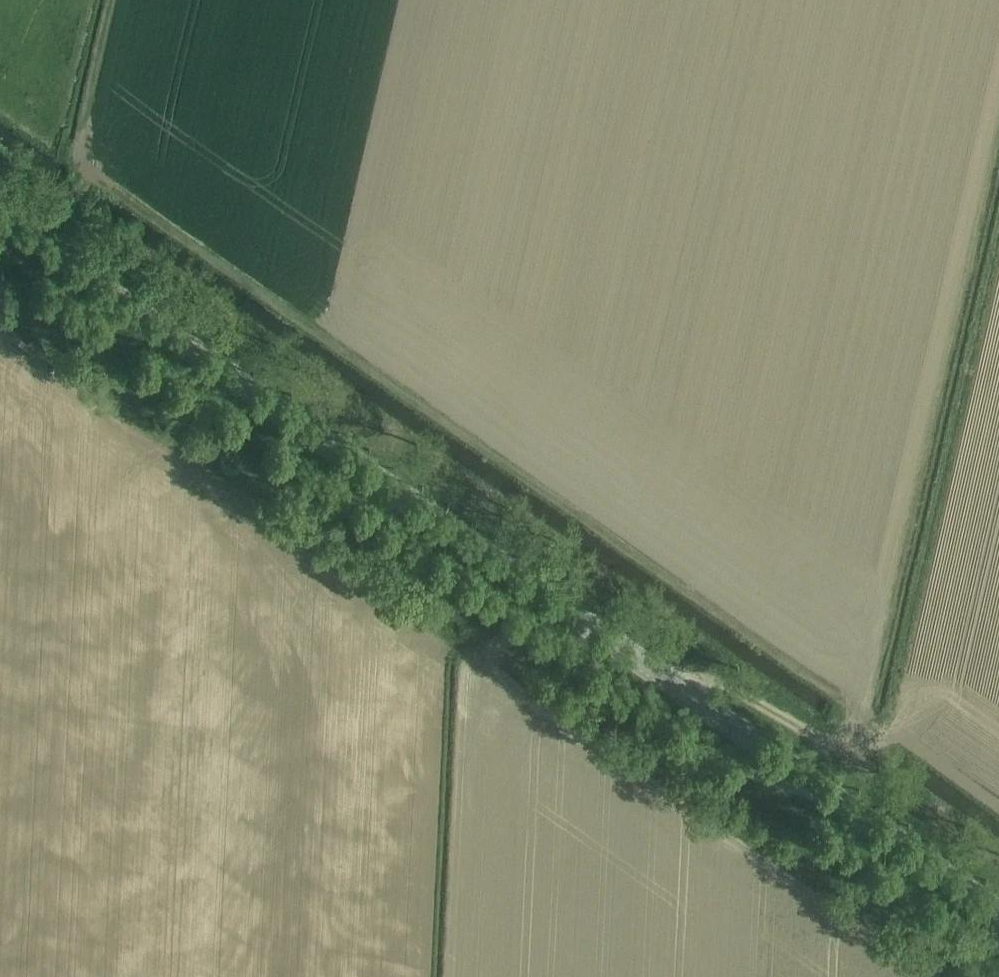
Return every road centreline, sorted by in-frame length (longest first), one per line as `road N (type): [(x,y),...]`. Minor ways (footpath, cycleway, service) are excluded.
road 1 (secondary): [(998,911),(0,215)]
road 2 (track): [(0,330),(925,976)]
road 3 (track): [(80,175),(116,190),(998,806)]
road 4 (track): [(837,799),(731,765),(529,643),(116,349),(56,296),(0,223)]
road 5 (track): [(658,675),(725,686),(826,743),(859,744),(881,733),(998,244)]
road 6 (track): [(811,736),(851,733),(867,708),(998,136)]
road 7 (track): [(113,0),(75,189),(40,192),(0,168)]

